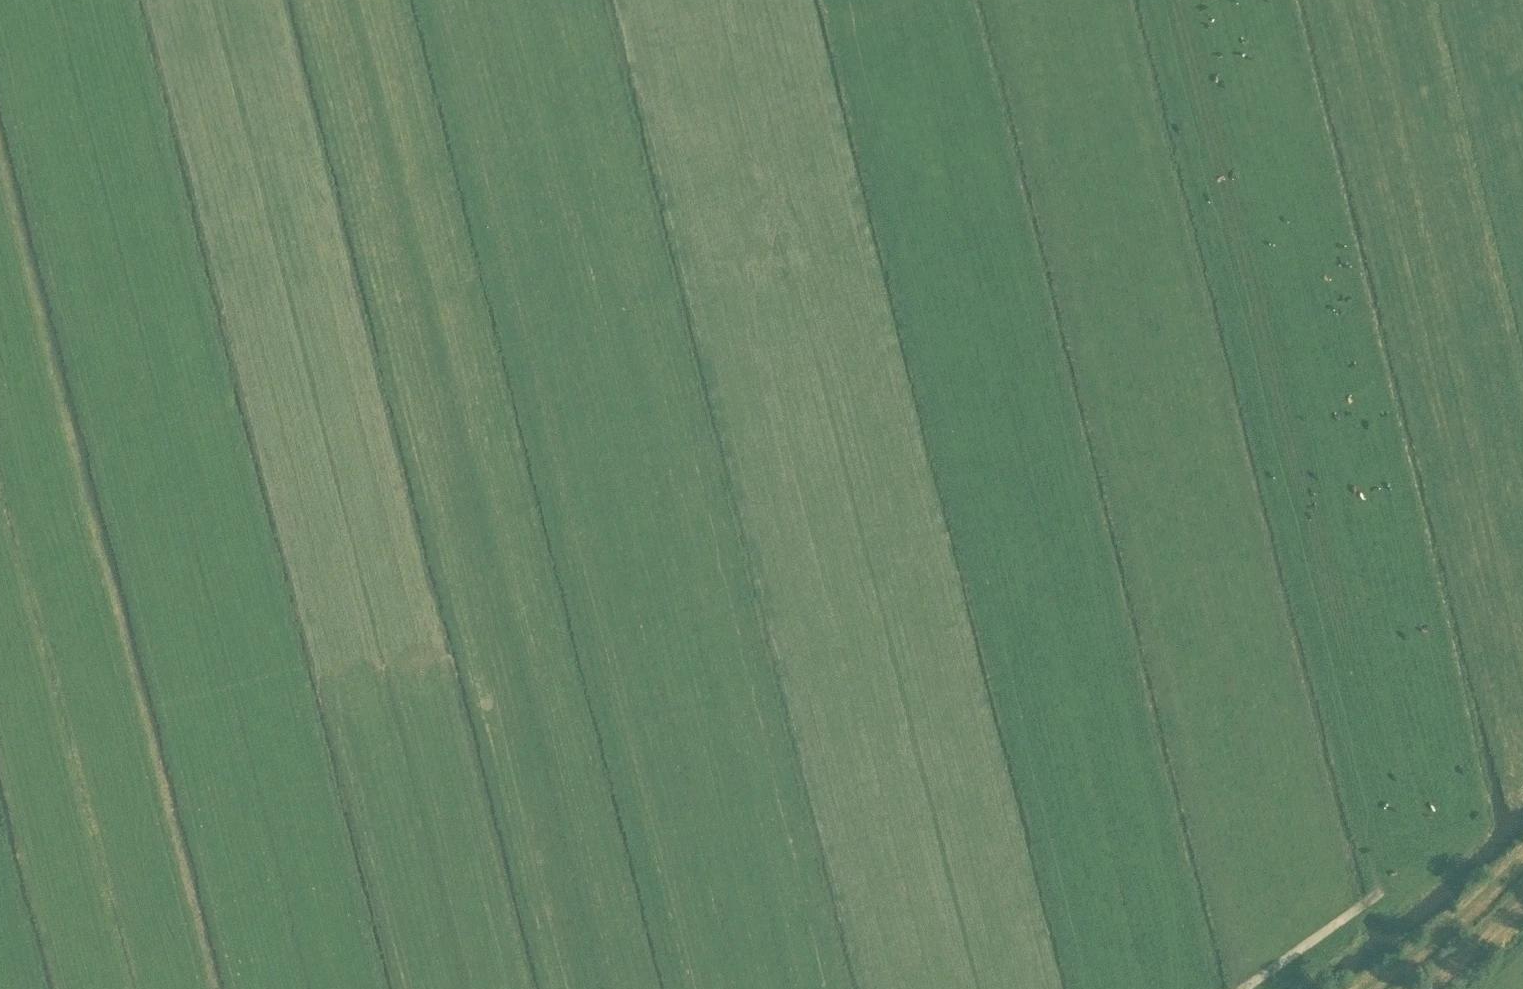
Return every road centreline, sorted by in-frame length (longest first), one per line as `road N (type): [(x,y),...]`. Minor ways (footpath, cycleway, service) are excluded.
road 1 (track): [(1248,988),(1385,892)]

